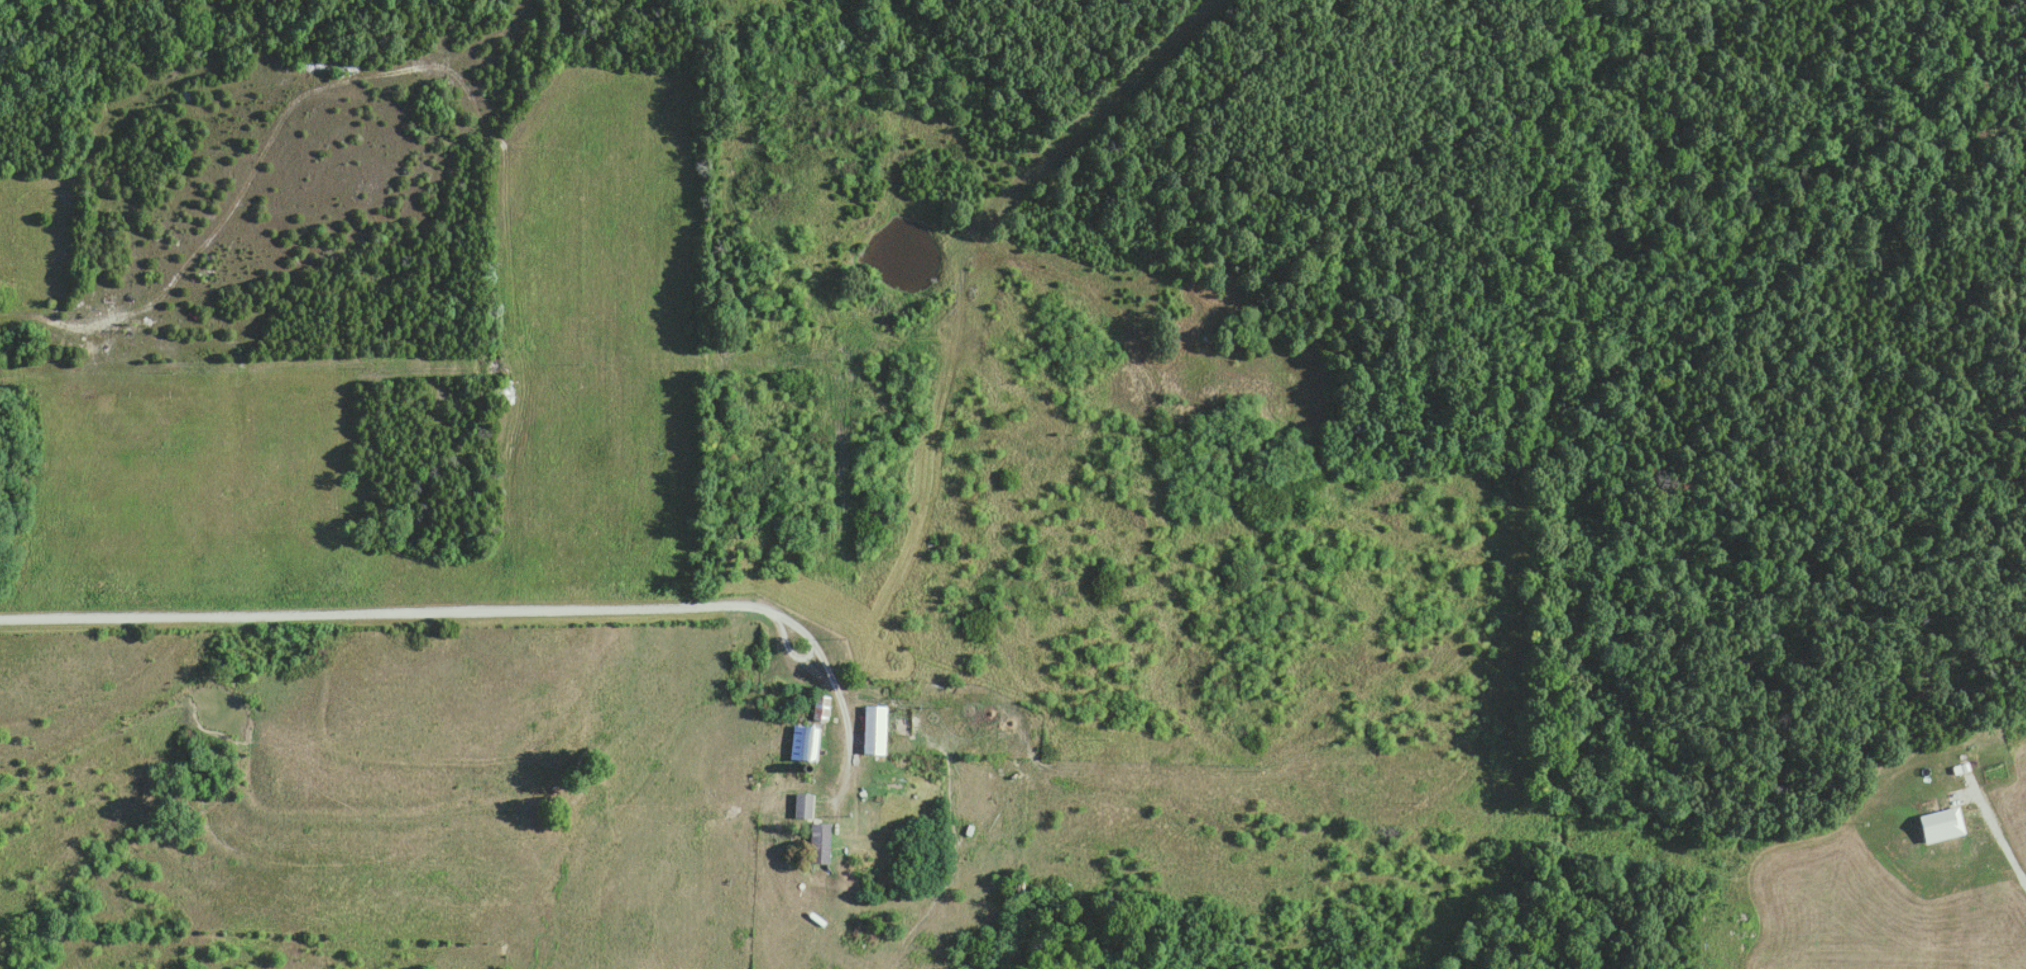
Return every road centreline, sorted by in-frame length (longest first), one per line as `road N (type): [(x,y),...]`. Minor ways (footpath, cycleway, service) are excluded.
road 1 (residential): [(0,617),(771,607),(812,640),(850,745),(833,798),(819,806)]
road 2 (residential): [(0,312),(89,325),(153,304),(217,234),(283,118),(310,89),(469,51),(502,33),(529,0)]

